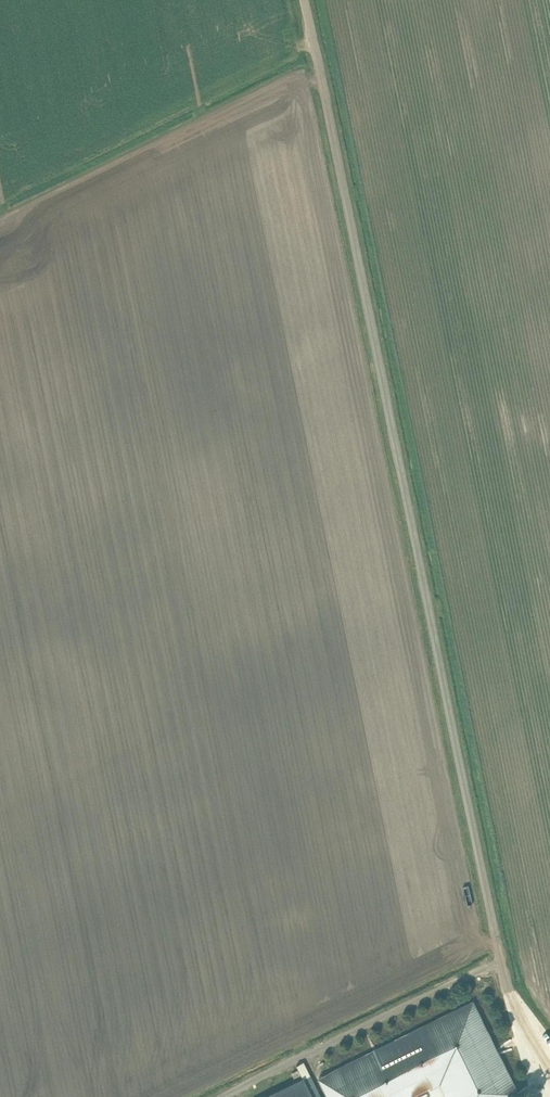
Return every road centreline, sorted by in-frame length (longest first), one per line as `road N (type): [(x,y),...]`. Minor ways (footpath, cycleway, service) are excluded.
road 1 (track): [(534,1096),(307,0)]

